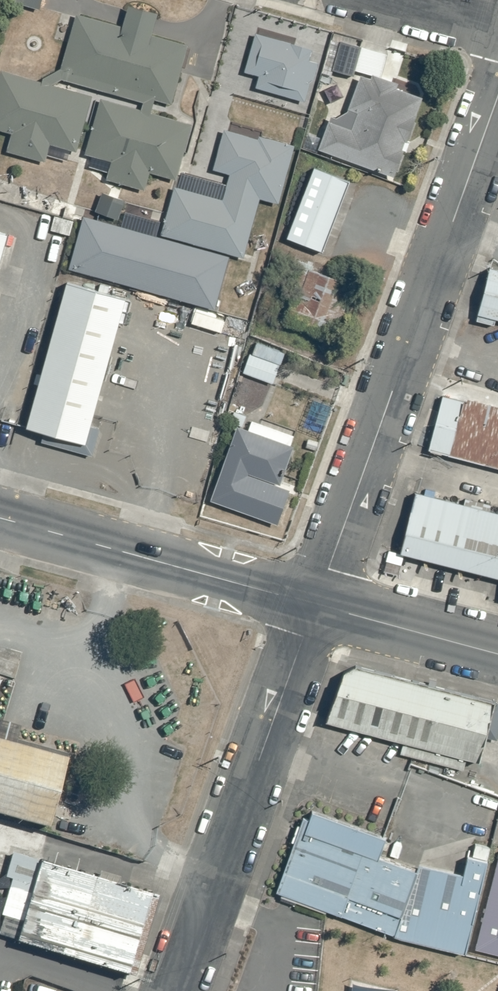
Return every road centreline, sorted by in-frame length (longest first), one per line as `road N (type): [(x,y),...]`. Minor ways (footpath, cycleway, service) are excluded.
road 1 (residential): [(316,606),(497,94)]
road 2 (residential): [(176,990),(316,606)]
road 3 (secondary): [(0,518),(316,606)]
road 4 (secondary): [(316,606),(497,653)]

